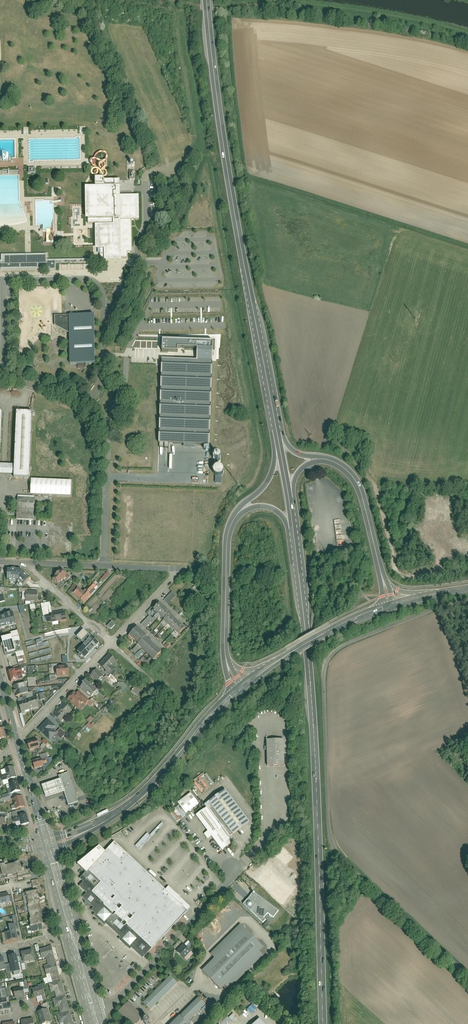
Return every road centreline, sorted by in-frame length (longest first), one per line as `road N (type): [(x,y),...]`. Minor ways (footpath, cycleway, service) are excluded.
road 1 (residential): [(467,976),(333,844),(322,676),(340,646),(467,598)]
road 2 (primary): [(323,1023),(315,748),(297,559)]
road 3 (primary): [(275,416),(226,159),(207,0)]
road 4 (tertiary): [(48,843),(129,804),(240,689)]
road 5 (residential): [(236,872),(118,1002),(95,1012)]
road 6 (residential): [(0,376),(79,399),(94,396),(102,381),(105,307)]
road 7 (unclassified): [(105,307),(121,301),(137,264),(146,178),(183,161)]
road 8 (residential): [(103,566),(180,569),(111,642)]
road 9 (tertiary): [(48,843),(95,1012)]
road 10 (tertiary): [(258,675),(331,631),(391,608)]
road 11 (residential): [(78,1023),(56,935),(0,948)]
road 12 (primary): [(321,459),(344,467),(357,483),(384,582)]
road 13 (primary): [(226,658),(227,537),(238,513)]
road 14 (residential): [(111,642),(18,741)]
road 15 (residential): [(105,307),(93,280),(0,280)]

